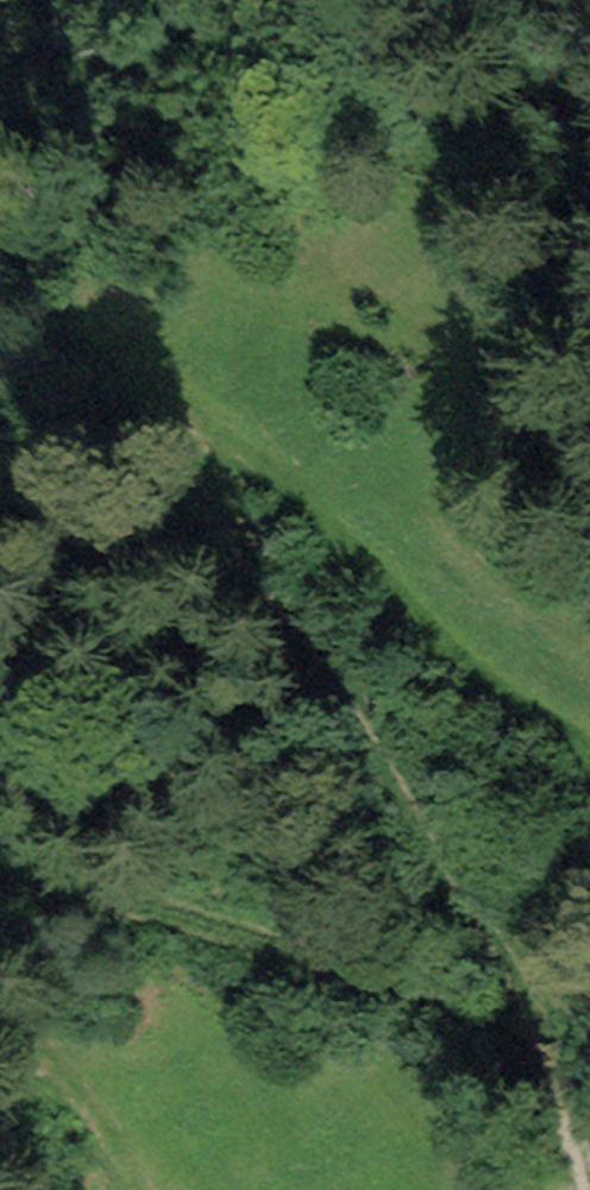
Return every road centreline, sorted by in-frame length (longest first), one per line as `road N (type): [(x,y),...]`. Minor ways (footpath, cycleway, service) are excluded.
road 1 (track): [(589,1178),(499,969),(373,735),(144,392),(80,321)]
road 2 (track): [(154,407),(298,489),(437,657),(589,766)]
road 3 (track): [(524,1026),(276,943),(0,867)]
road 4 (track): [(0,1028),(82,1094),(142,1189)]

